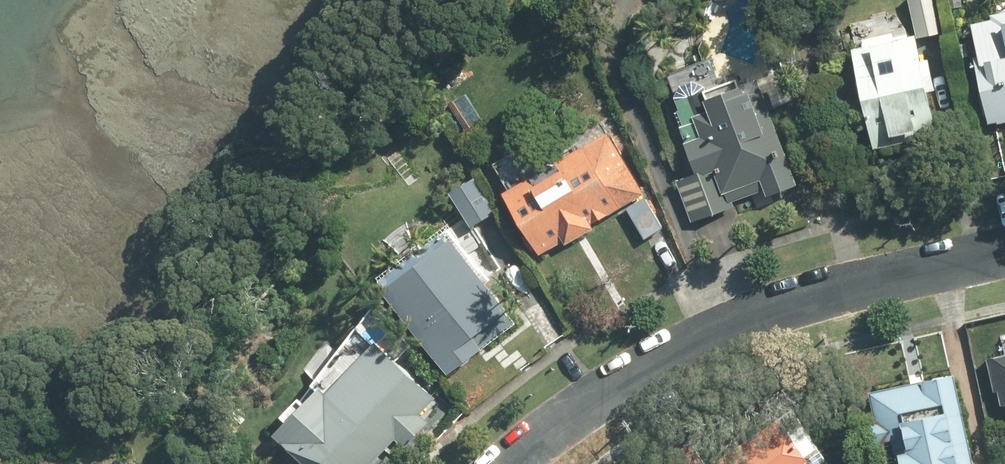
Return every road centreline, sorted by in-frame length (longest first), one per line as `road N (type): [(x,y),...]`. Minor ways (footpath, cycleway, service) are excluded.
road 1 (residential): [(1004,253),(730,325),(592,399),(506,463)]

